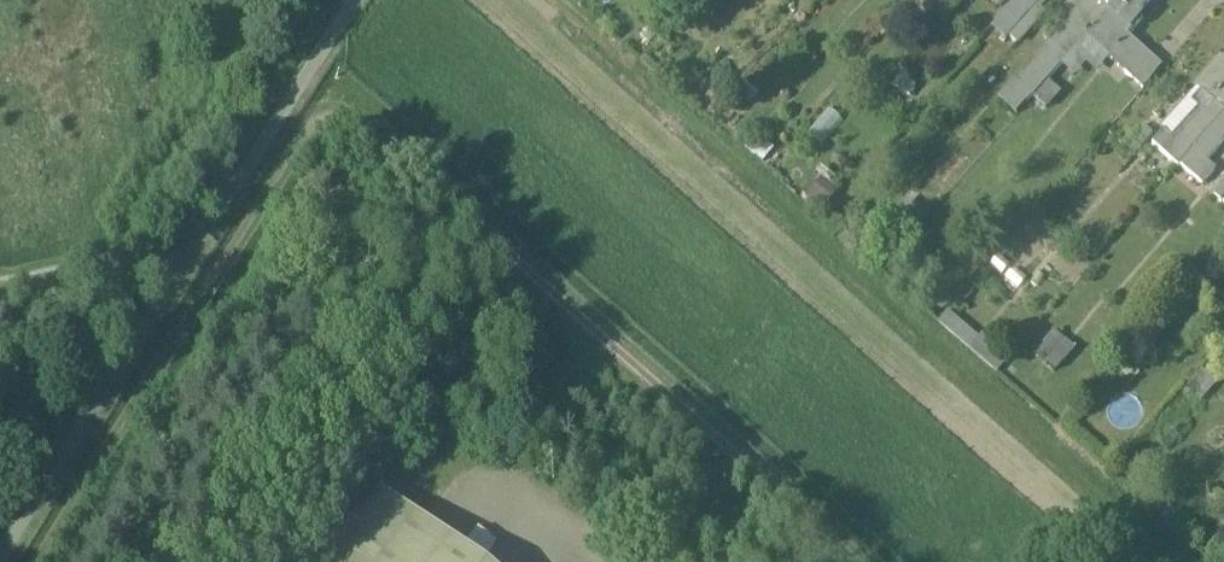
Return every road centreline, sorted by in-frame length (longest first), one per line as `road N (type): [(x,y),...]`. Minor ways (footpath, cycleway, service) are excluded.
road 1 (unclassified): [(0,561),(353,0)]
road 2 (track): [(0,285),(186,245)]

